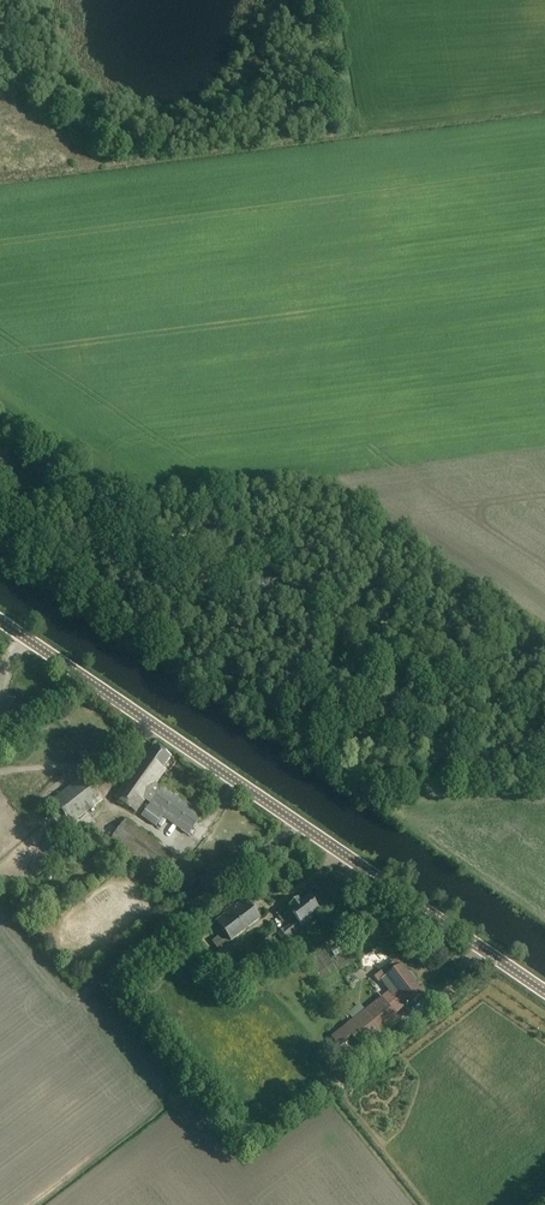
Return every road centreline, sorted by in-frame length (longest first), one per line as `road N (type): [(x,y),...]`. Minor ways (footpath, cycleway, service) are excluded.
road 1 (tertiary): [(544,992),(0,619)]

